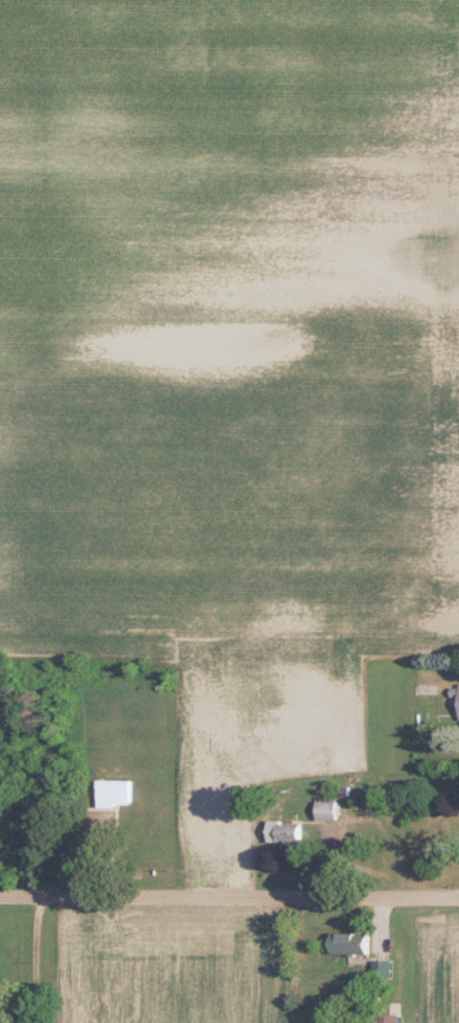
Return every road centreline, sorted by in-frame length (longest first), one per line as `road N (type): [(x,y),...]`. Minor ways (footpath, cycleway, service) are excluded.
road 1 (residential): [(0,899),(458,901)]

